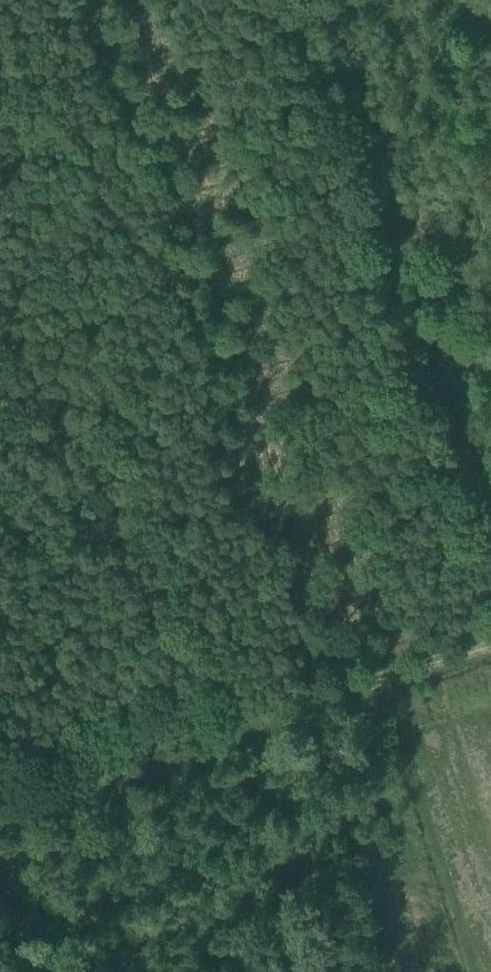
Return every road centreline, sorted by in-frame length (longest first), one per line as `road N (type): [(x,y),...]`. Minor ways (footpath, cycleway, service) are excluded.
road 1 (track): [(490,639),(338,692)]

